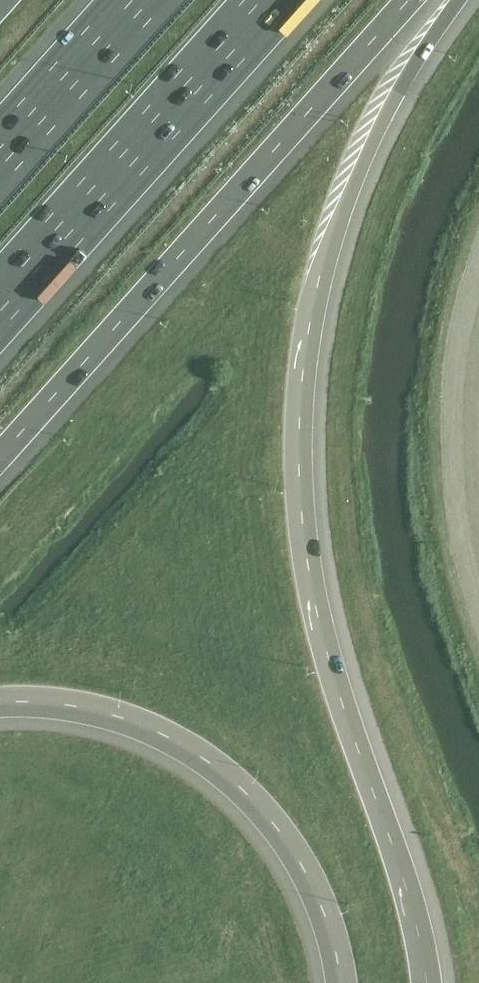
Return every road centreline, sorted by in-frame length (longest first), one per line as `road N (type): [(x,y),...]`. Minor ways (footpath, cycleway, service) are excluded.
road 1 (motorway): [(427,982),(405,883),(316,610),(303,516),(303,395),(317,283),(353,188),(399,90),(459,0)]
road 2 (motorway): [(0,454),(408,0)]
road 3 (motorway): [(0,702),(119,716),(204,758),(245,790),(303,865),(324,910),(341,982)]
road 4 (motorway): [(0,310),(278,0)]
road 5 (motorway): [(138,0),(0,155)]

